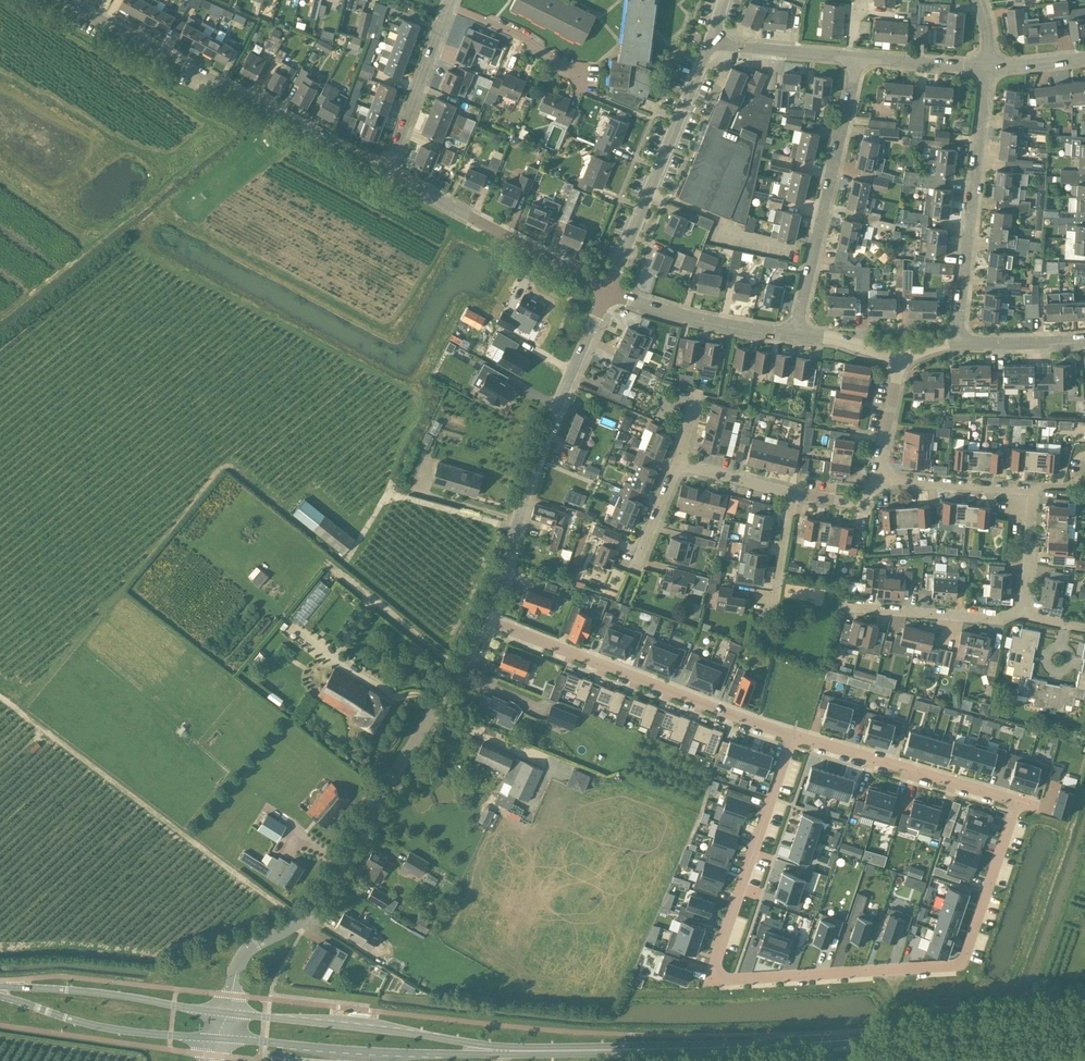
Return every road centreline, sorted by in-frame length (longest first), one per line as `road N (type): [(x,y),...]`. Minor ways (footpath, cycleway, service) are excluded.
road 1 (residential): [(793,735),(1020,801),(960,965),(731,978),(721,945),(746,873)]
road 2 (tertiary): [(607,1051),(814,1046),(1084,1021)]
road 3 (residential): [(256,943),(304,917),(323,895),(487,619)]
road 4 (tertiary): [(218,1038),(445,1054),(607,1051)]
road 5 (tertiary): [(607,1051),(480,1044),(228,1012)]
road 6 (residential): [(388,173),(63,0)]
road 7 (residential): [(487,619),(542,445),(607,292)]
road 8 (residential): [(487,619),(793,735)]
road 9 (residential): [(797,334),(859,56)]
road 10 (residential): [(957,342),(990,67)]
road 11 (residential): [(607,292),(711,43)]
road 12 (tertiary): [(228,1012),(0,987)]
road 13 (residential): [(584,280),(388,173)]
road 14 (tertiary): [(0,996),(104,1027),(218,1038)]
road 15 (residential): [(607,292),(677,316),(797,334)]
road 16 (residential): [(388,173),(454,0)]
road 17 (residential): [(1025,614),(844,605)]
road 18 (residential): [(1033,490),(877,477)]
road 19 (residential): [(746,873),(793,735)]
road 20 (residential): [(711,43),(851,55)]
road 21 (residential): [(859,56),(990,67)]
road 22 (residential): [(957,342),(1084,341)]
road 23 (residential): [(1025,614),(1033,490)]
road 24 (residential): [(771,614),(793,492)]
road 25 (residential): [(877,477),(900,358)]

